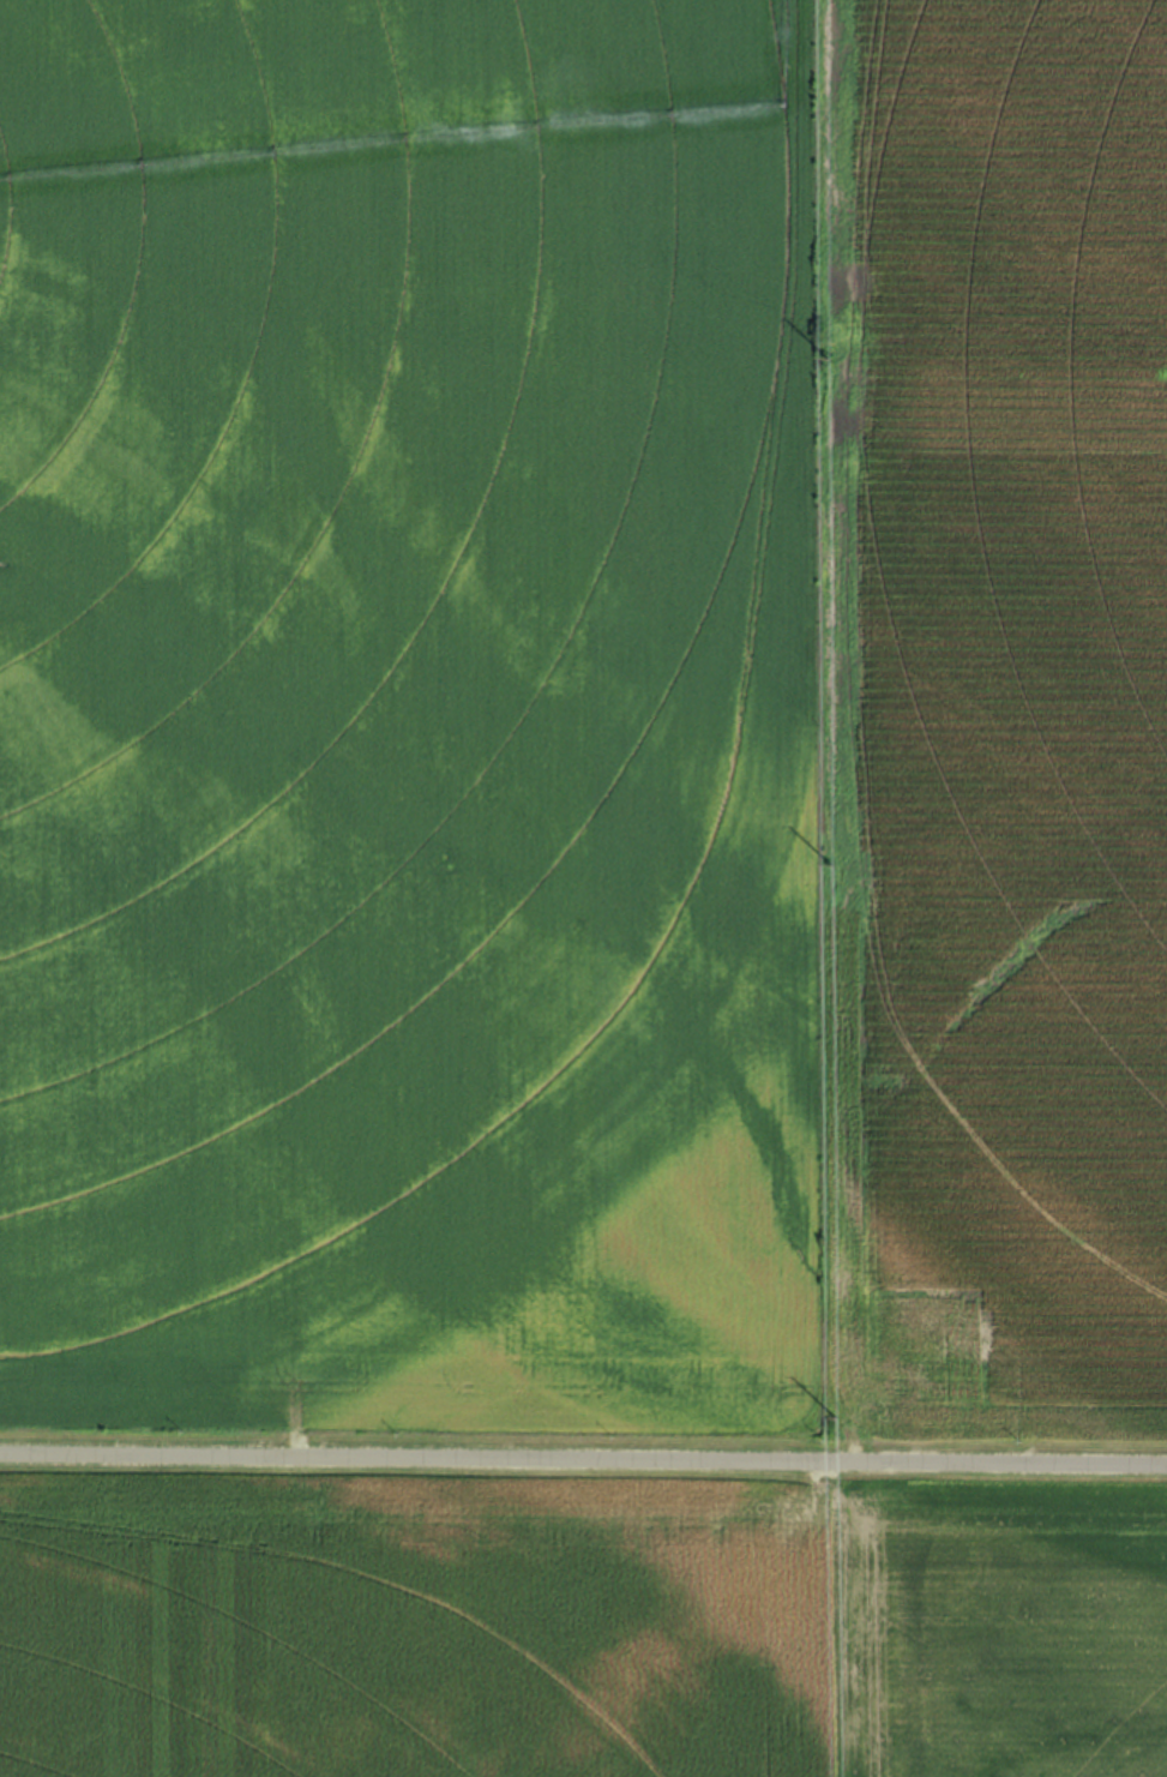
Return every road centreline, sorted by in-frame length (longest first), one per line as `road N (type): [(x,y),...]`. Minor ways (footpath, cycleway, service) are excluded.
road 1 (residential): [(1166,1471),(0,1460)]

